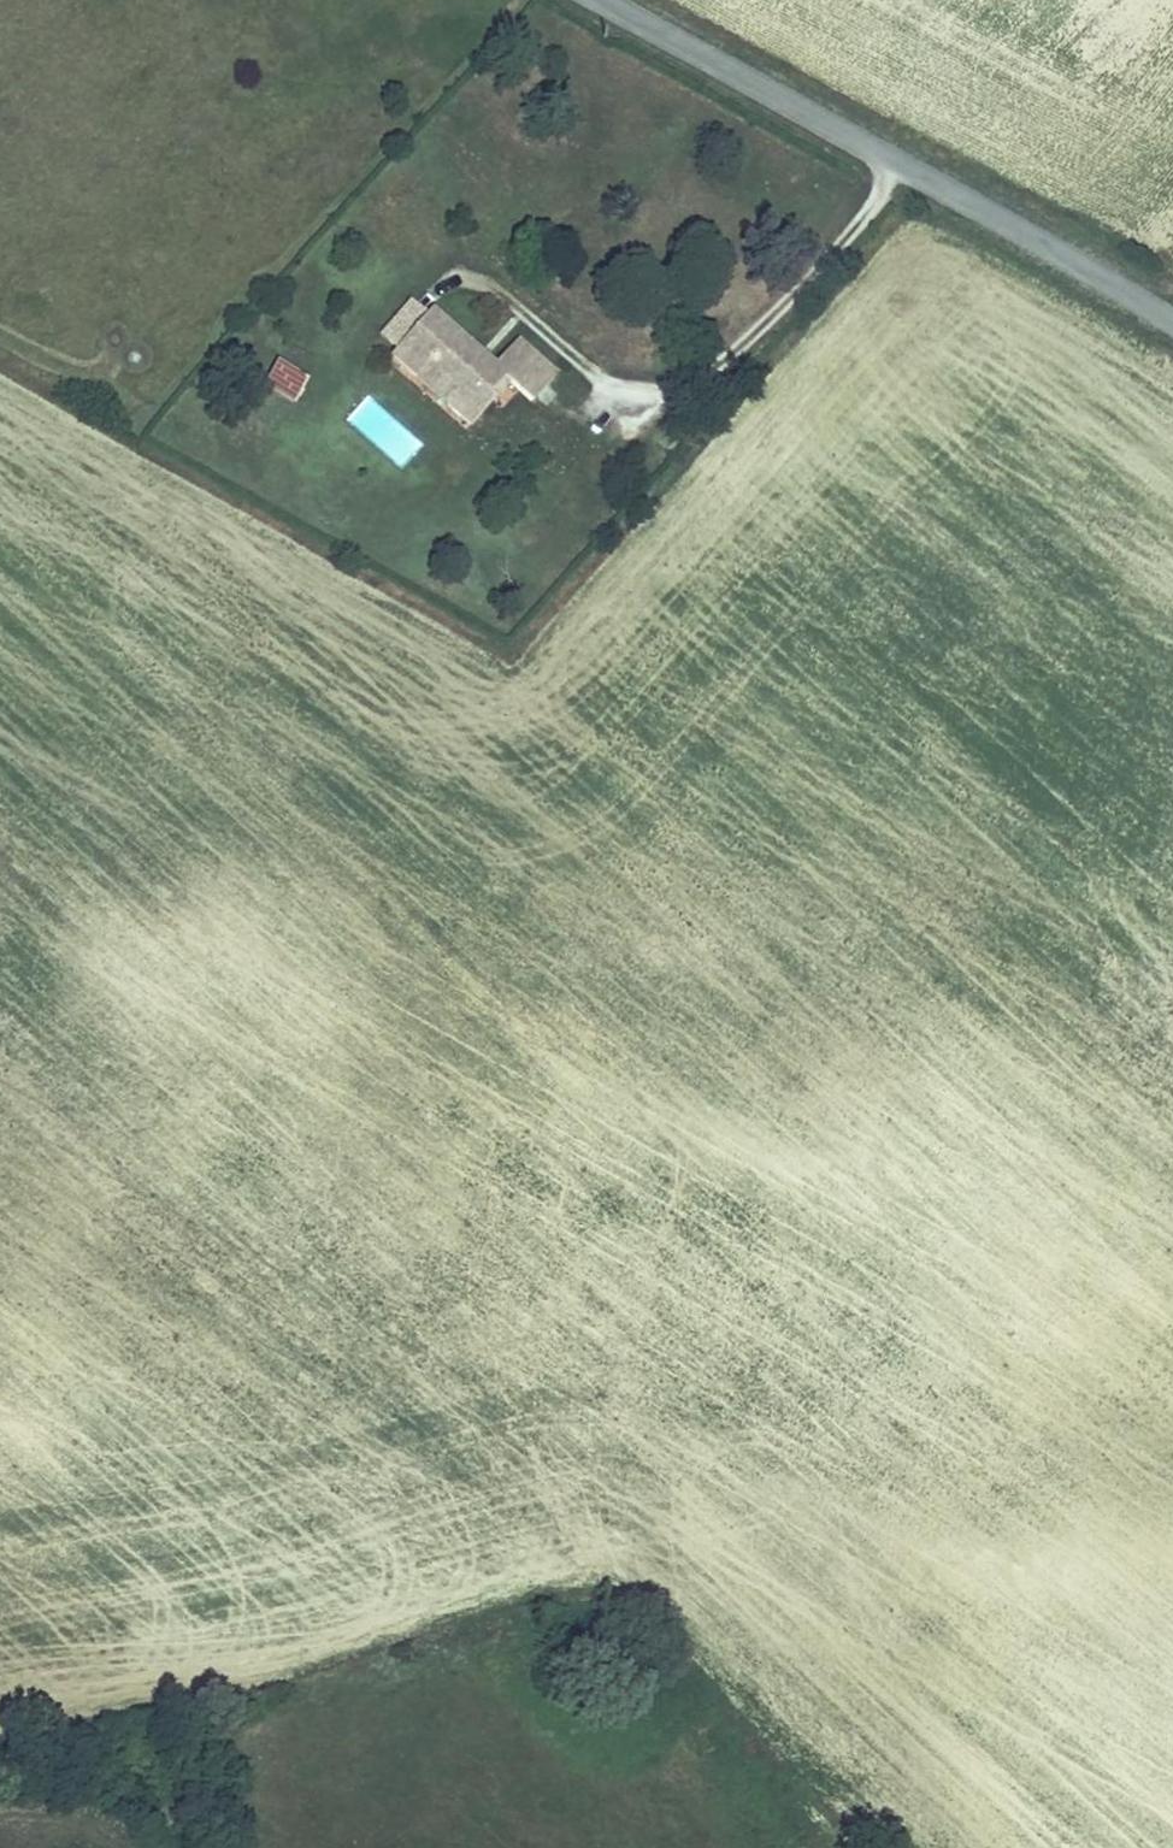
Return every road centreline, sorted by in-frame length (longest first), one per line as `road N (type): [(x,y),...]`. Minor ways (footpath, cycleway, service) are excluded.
road 1 (tertiary): [(594,0),(889,158),(1172,327)]

